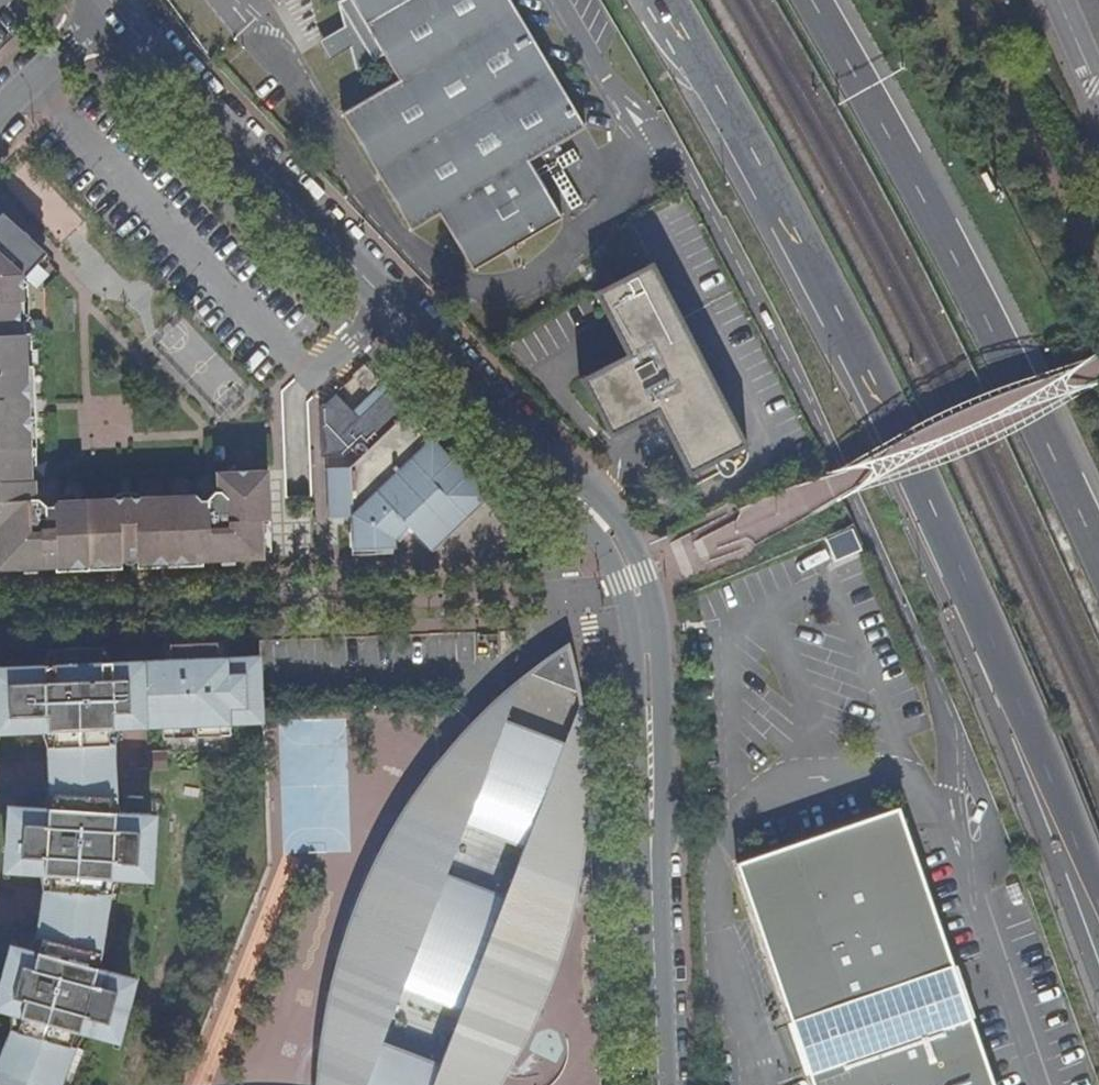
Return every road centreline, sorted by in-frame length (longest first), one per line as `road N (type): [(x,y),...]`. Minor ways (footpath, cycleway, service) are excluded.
road 1 (tertiary): [(659,1084),(647,653),(621,551),(156,60),(113,5)]
road 2 (trunk): [(667,0),(729,101),(913,465),(1098,912)]
road 3 (trunk): [(1098,570),(806,0)]
road 4 (residential): [(969,881),(1000,842),(951,736),(948,839)]
road 5 (residential): [(113,5),(0,111)]

